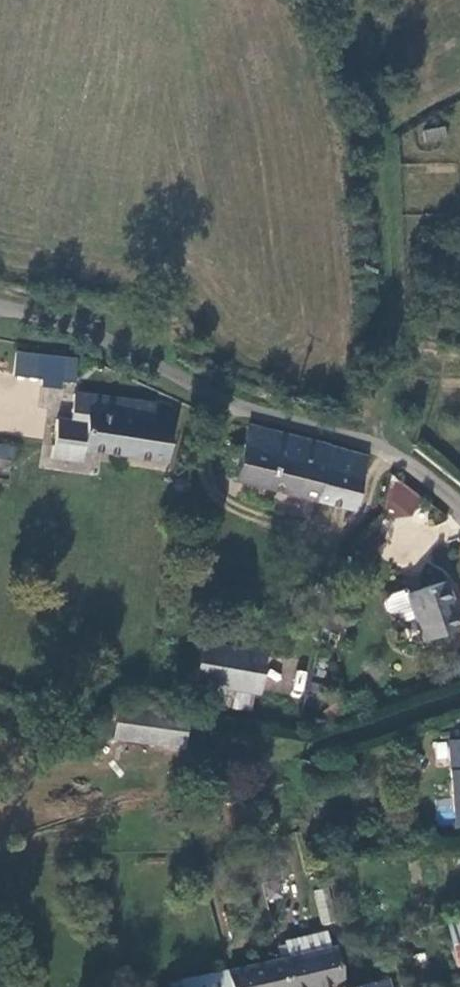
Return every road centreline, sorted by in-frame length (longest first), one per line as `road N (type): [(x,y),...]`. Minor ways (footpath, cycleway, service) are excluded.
road 1 (unclassified): [(459,505),(377,449),(226,401),(48,320),(0,310)]

